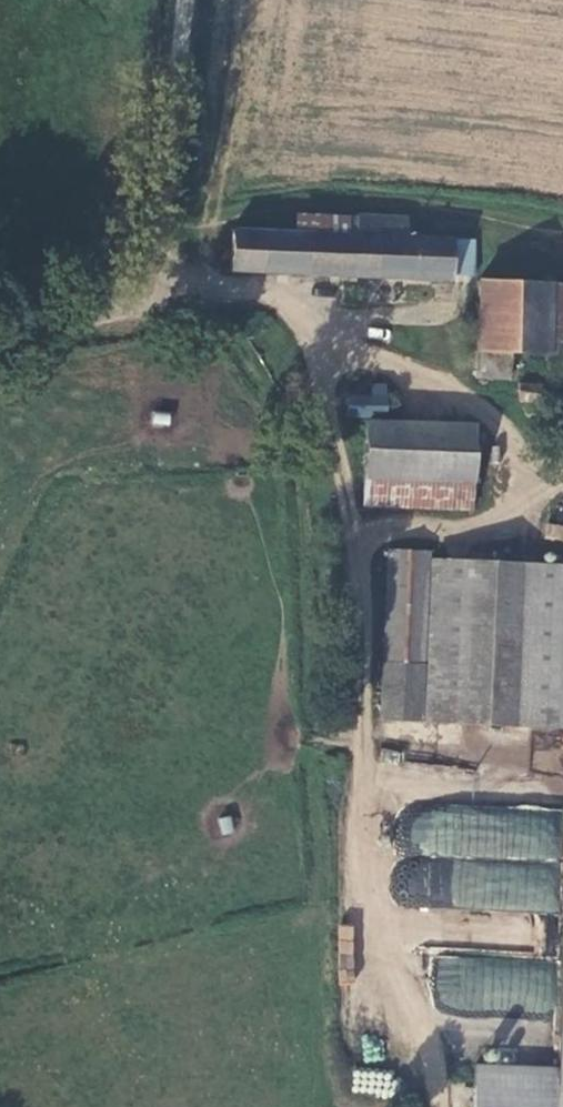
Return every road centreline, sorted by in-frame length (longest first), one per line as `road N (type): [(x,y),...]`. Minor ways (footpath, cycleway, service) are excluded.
road 1 (unclassified): [(188,0),(196,263),(0,298)]
road 2 (track): [(194,191),(404,193),(562,223)]

